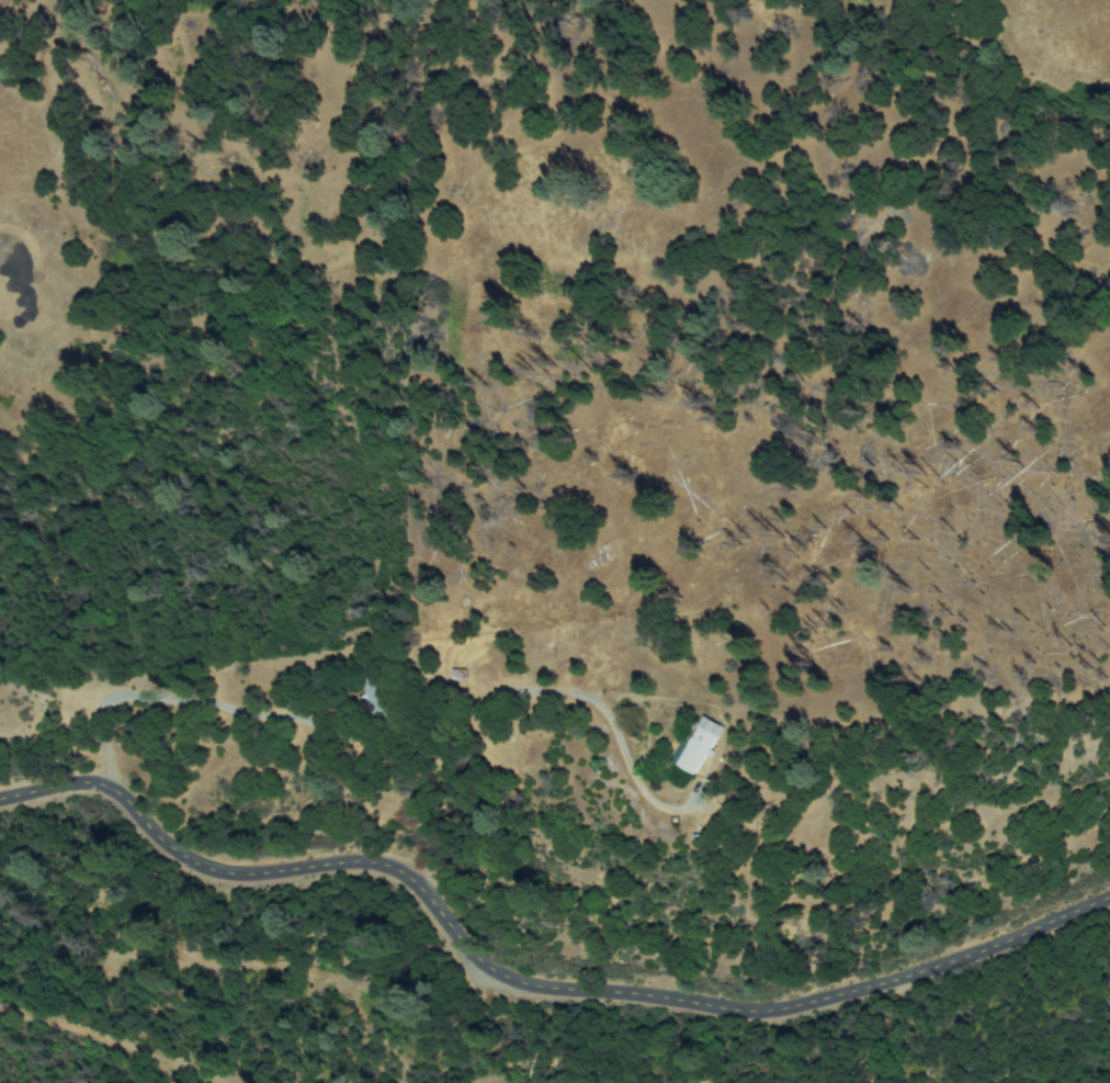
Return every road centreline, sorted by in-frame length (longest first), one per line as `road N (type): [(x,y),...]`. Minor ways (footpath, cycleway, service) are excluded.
road 1 (residential): [(1109,898),(877,986),(750,1013),(505,977),(394,867),(228,875),(174,849),(101,783),(0,799)]

